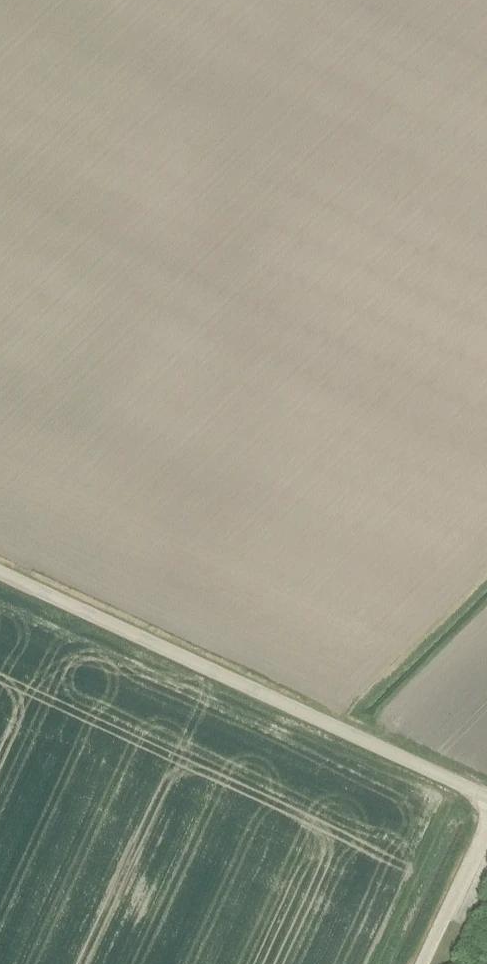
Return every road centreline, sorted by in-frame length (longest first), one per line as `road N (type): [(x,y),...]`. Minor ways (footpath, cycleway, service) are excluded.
road 1 (unclassified): [(486,798),(0,574)]

